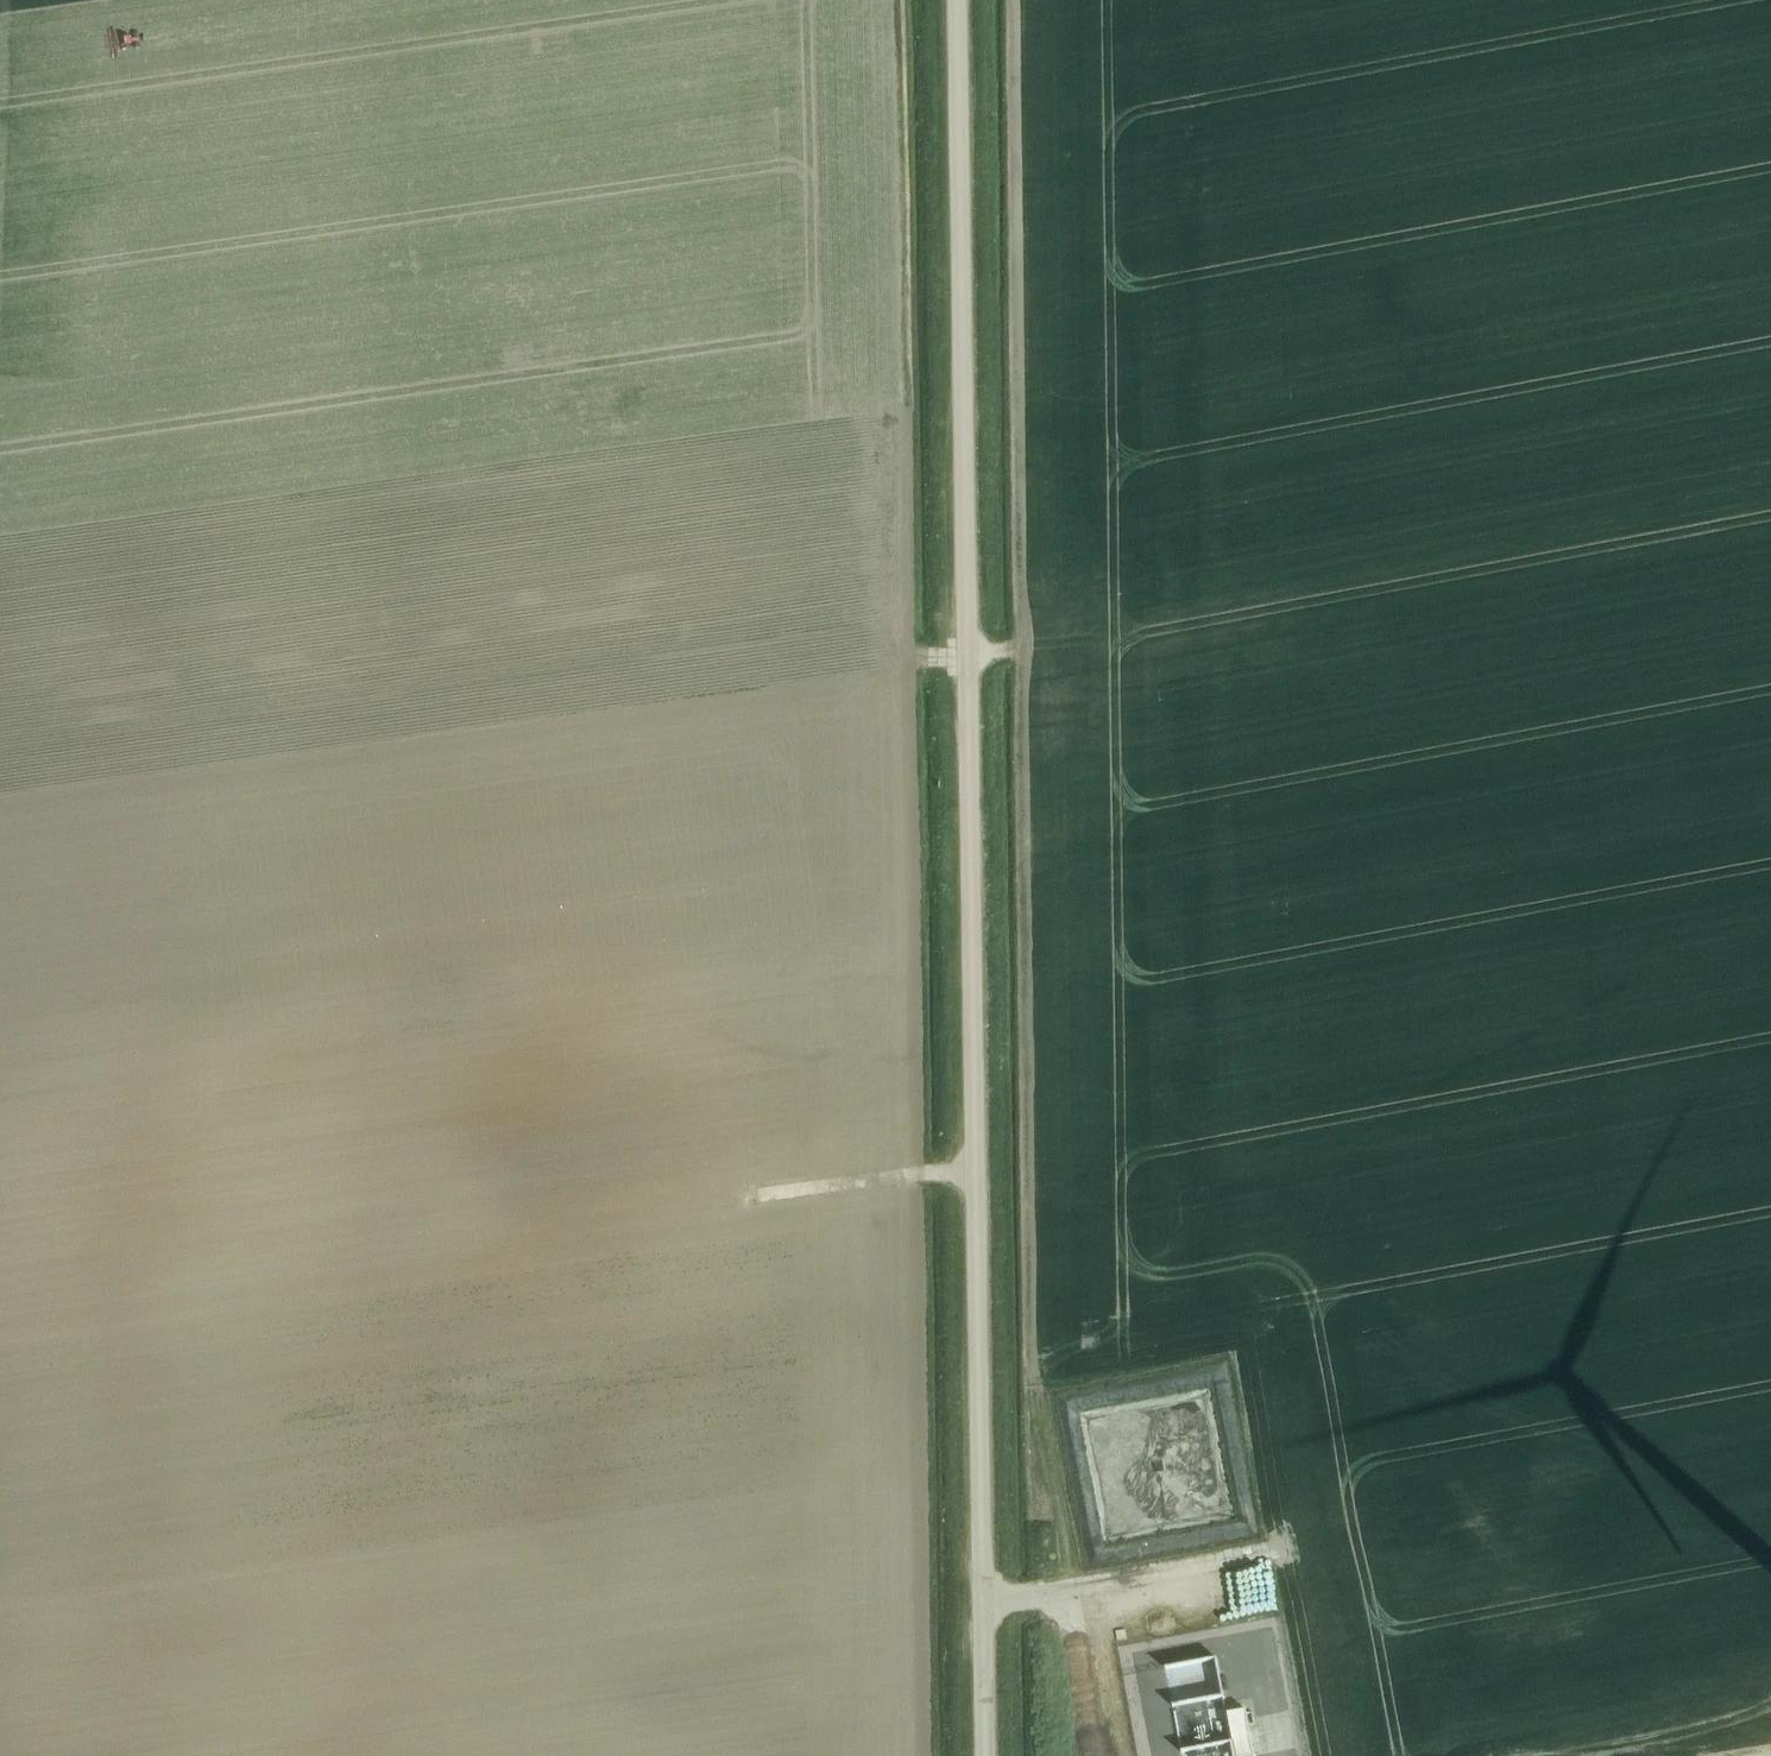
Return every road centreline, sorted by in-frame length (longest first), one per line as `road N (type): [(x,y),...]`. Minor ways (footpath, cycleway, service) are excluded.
road 1 (unclassified): [(985,1755),(954,0)]

